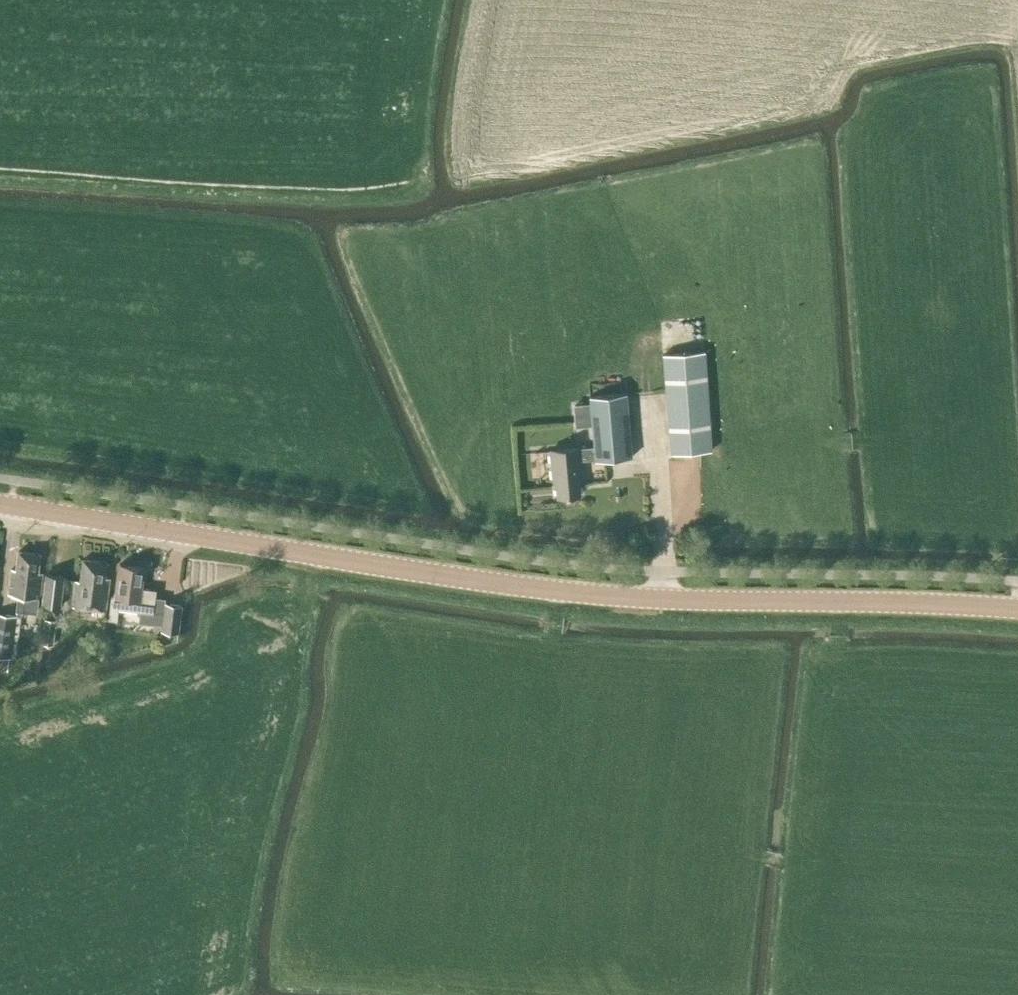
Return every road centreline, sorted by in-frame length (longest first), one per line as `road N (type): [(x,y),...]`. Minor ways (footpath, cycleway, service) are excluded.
road 1 (secondary): [(1017,609),(588,594),(0,505)]

